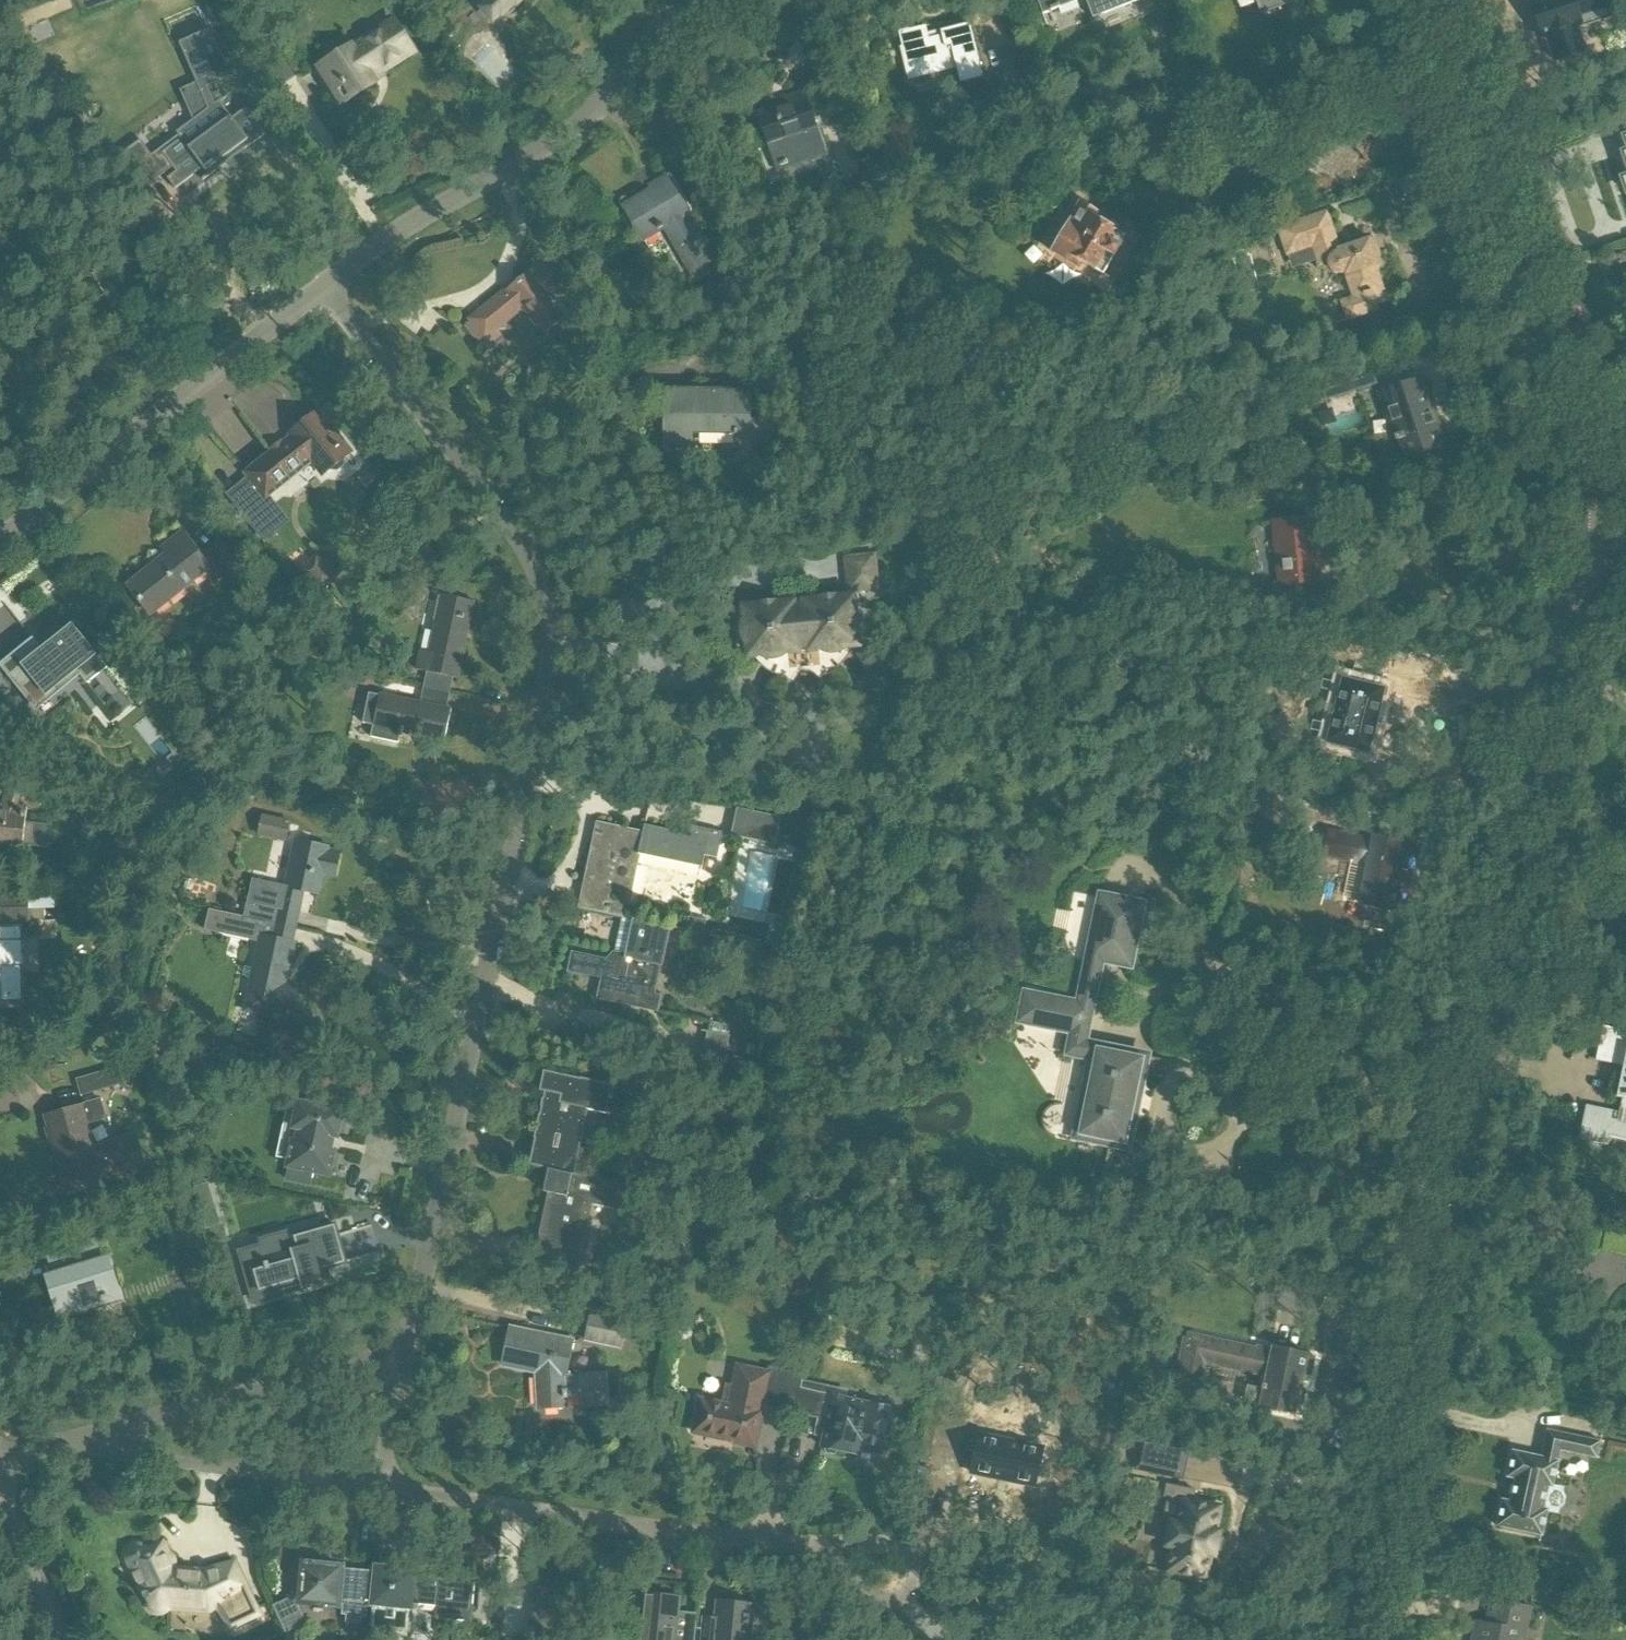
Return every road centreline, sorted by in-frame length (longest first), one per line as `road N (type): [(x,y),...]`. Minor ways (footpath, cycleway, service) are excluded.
road 1 (residential): [(409,1342),(535,727),(546,629),(530,574),(487,498),(323,287)]
road 2 (tertiary): [(1344,1639),(1575,548)]
road 3 (tertiary): [(1575,548),(1564,411),(1428,0)]
road 4 (unclassified): [(323,287),(388,234),(557,140),(691,0)]
road 5 (residential): [(805,1545),(380,1487)]
road 6 (unclassified): [(0,542),(323,287)]
road 7 (residential): [(69,1441),(409,1342)]
road 8 (residential): [(380,1487),(138,1457),(69,1441)]
road 9 (residential): [(805,1545),(898,1546),(914,1562),(913,1586),(880,1604),(822,1559)]
road 10 (unclassified): [(64,1639),(0,1472)]
road 11 (residential): [(380,1487),(409,1342)]

